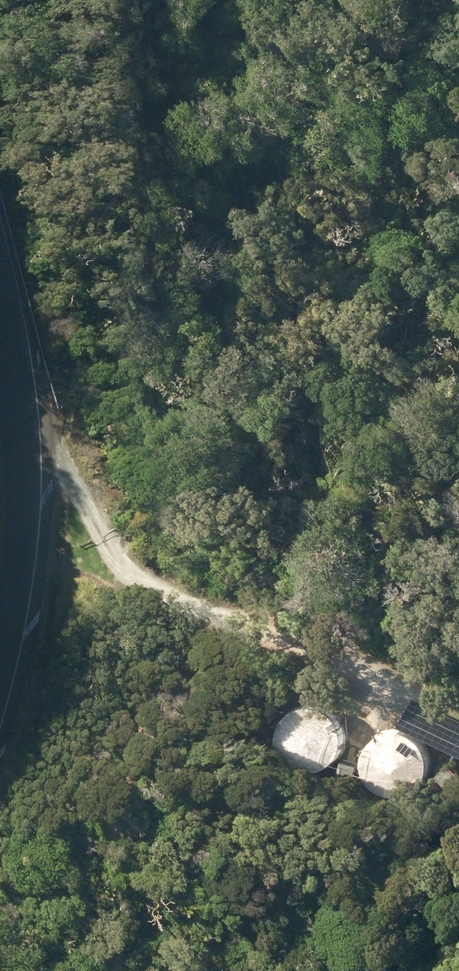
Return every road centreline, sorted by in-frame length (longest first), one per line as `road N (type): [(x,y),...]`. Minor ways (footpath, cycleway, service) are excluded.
road 1 (track): [(0,376),(40,451),(110,539),(189,610),(298,665),(409,690)]

